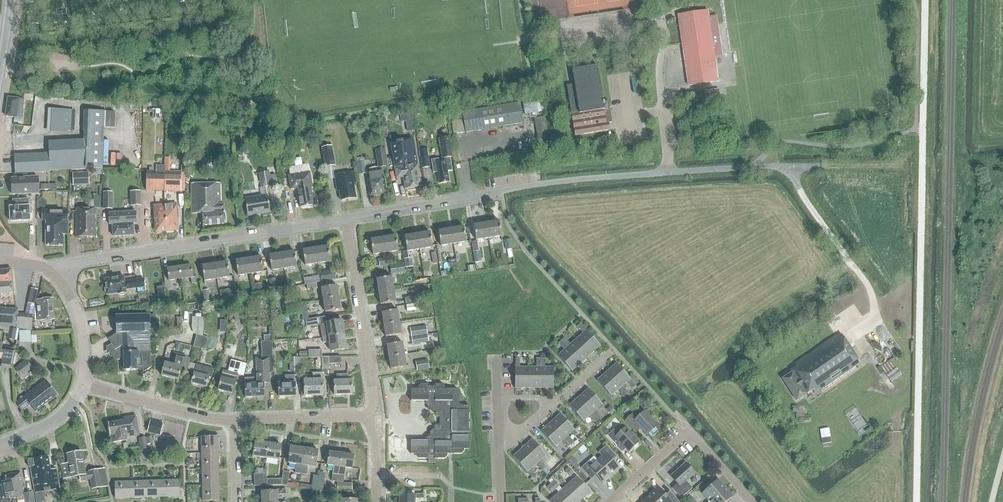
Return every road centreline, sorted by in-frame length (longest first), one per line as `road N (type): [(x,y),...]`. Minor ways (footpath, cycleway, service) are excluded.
road 1 (unclassified): [(501,190),(819,166)]
road 2 (residential): [(56,276),(81,262),(345,219)]
road 3 (residential): [(368,416),(374,401),(345,219)]
road 4 (residential): [(345,219),(501,190)]
road 5 (residential): [(234,420),(82,383)]
road 6 (residential): [(499,451),(613,349)]
road 7 (residential): [(368,416),(234,420)]

